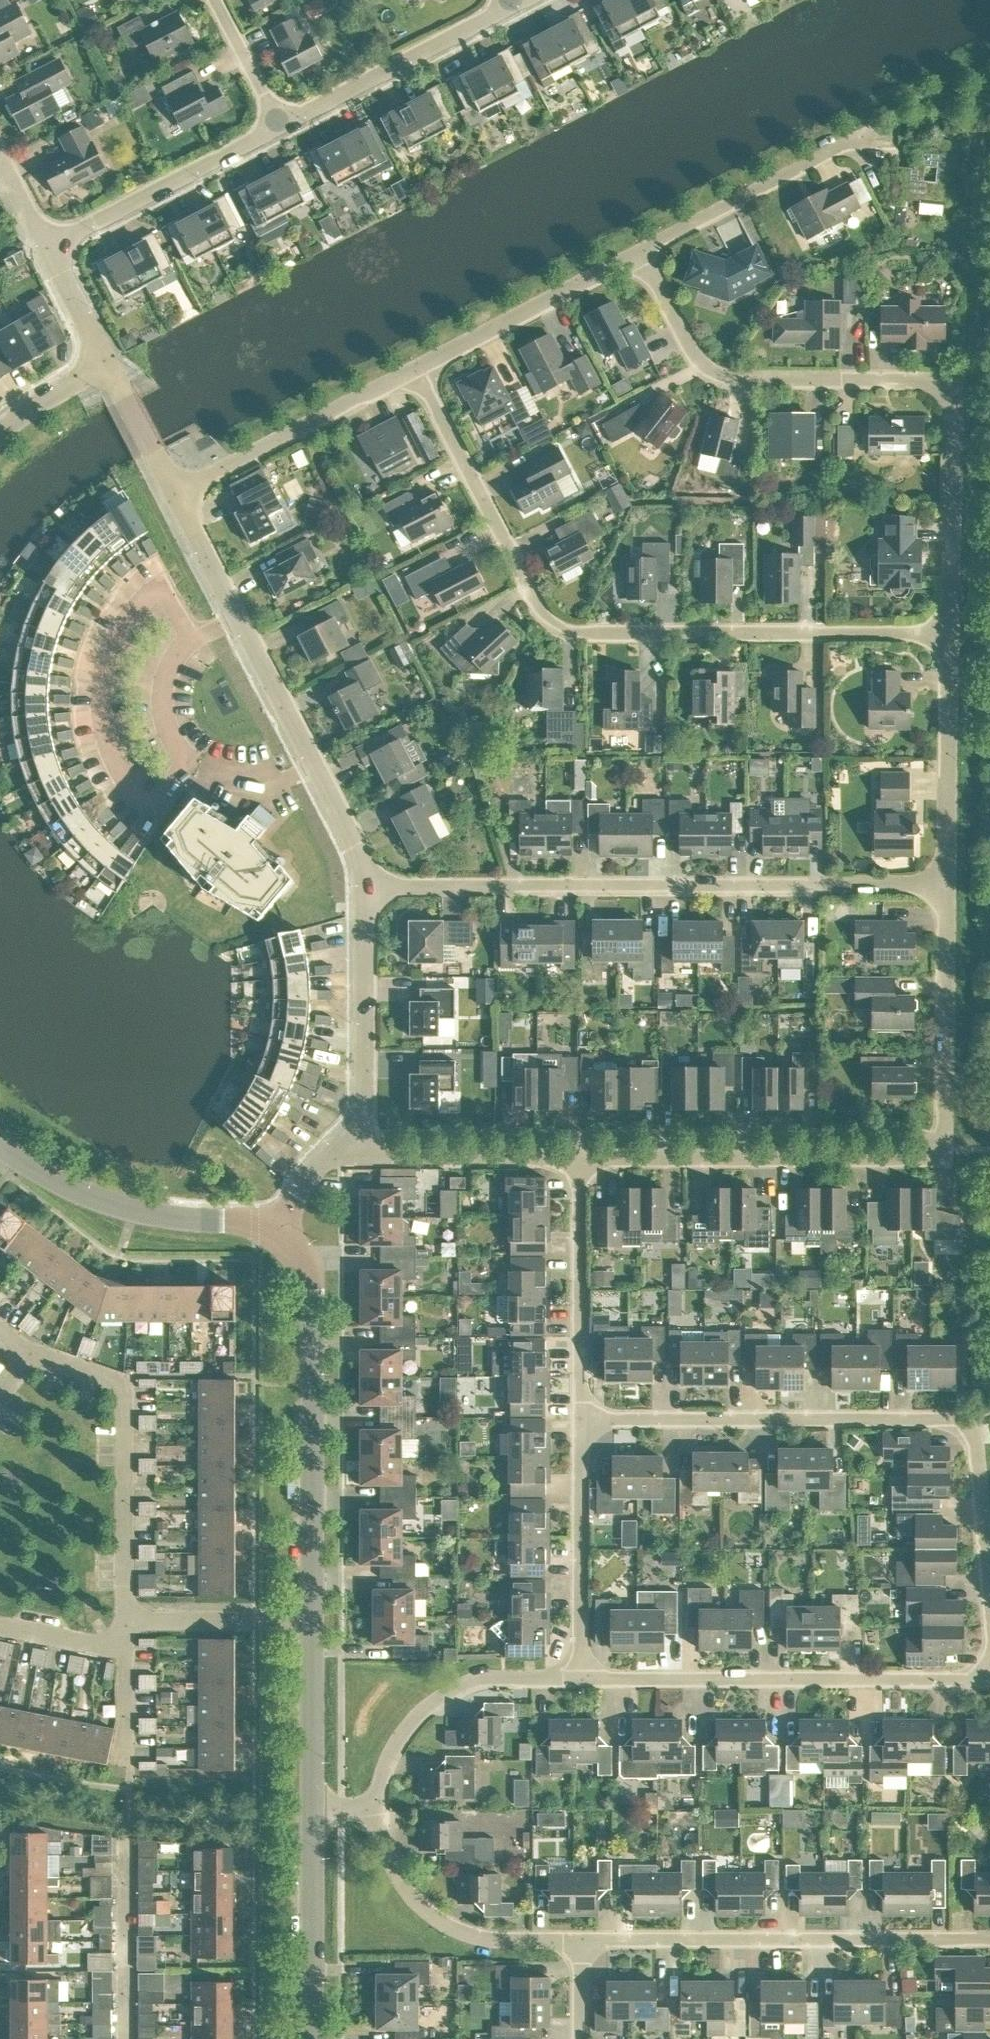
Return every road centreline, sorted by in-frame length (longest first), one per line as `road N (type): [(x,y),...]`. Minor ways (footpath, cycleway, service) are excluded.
road 1 (residential): [(415,372),(535,602),(568,633),(949,632)]
road 2 (residential): [(946,884),(944,1122),(943,1139),(927,1157),(578,1158)]
road 3 (residential): [(640,256),(695,360),(715,378),(932,382),(944,391),(953,402),(949,632)]
road 4 (residential): [(989,1620),(977,1450),(967,1432),(947,1421),(577,1423)]
road 5 (residential): [(370,888),(946,884)]
road 6 (residential): [(176,497),(357,845),(370,888)]
road 7 (residential): [(582,1679),(964,1679),(989,1664)]
road 8 (residential): [(578,1939),(989,1940)]
road 9 (tertiary): [(272,1235),(302,1263),(312,1292),(313,1621)]
road 10 (residential): [(33,1350),(126,1385),(125,1622)]
road 11 (tertiary): [(0,1143),(86,1196),(272,1235)]
road 12 (residential): [(376,1811),(395,1746),(443,1697),(472,1683),(582,1679)]
road 13 (residential): [(376,1811),(394,1866),(437,1917),(503,1941),(578,1939)]
road 14 (residential): [(176,497),(415,372)]
road 15 (residential): [(578,1158),(577,1423)]
road 16 (residential): [(277,123),(510,1)]
road 17 (residential): [(49,242),(277,123)]
road 18 (residential): [(370,888),(369,1110),(354,1141)]
road 19 (residential): [(577,1423),(582,1679)]
road 20 (residential): [(640,256),(866,141)]
road 21 (residential): [(415,372),(640,256)]
road 22 (residential): [(949,632),(946,884)]
road 23 (tertiary): [(314,1810),(314,2038)]
road 24 (residential): [(578,1158),(388,1155),(354,1141)]
road 25 (tertiary): [(313,1621),(314,1810)]
road 26 (residential): [(125,1622),(313,1621)]
road 27 (residential): [(126,2038),(126,1852)]
road 28 (residential): [(106,361),(176,497)]
road 29 (residential): [(277,123),(213,0)]
road 30 (residential): [(49,242),(106,361)]
road 31 (residential): [(106,361),(0,436)]
road 32 (residential): [(126,1651),(0,1630)]
road 33 (residential): [(354,1141),(306,1177),(272,1235)]

